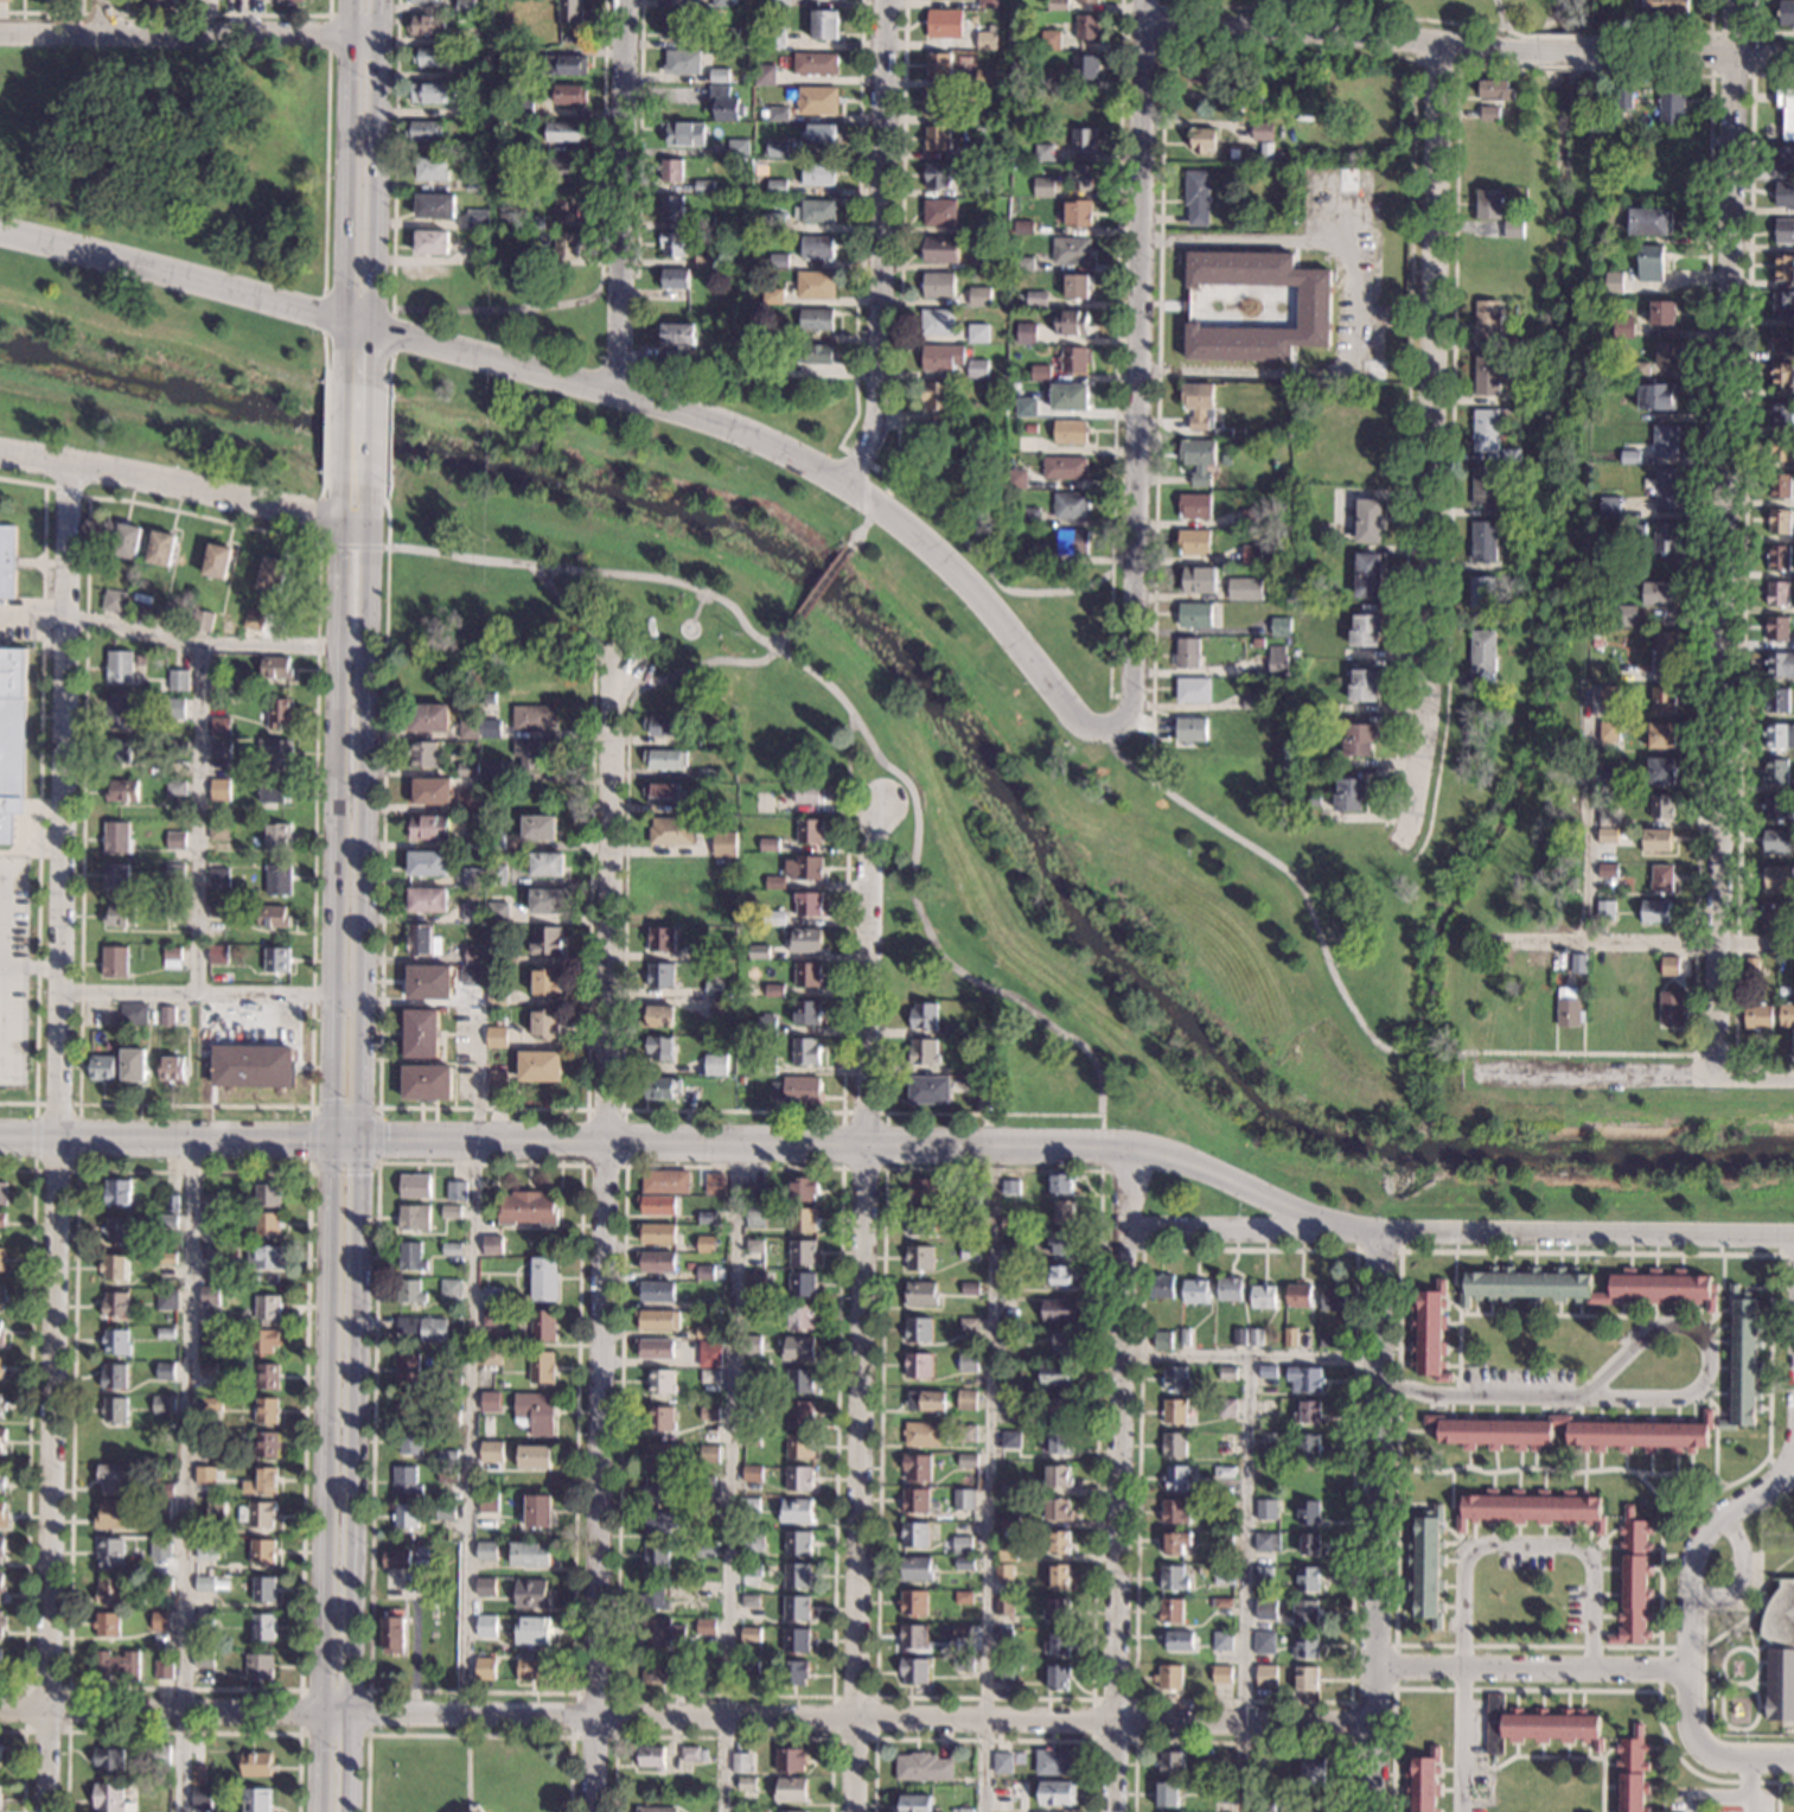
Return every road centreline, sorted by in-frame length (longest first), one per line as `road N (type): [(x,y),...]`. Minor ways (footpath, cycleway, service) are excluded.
road 1 (residential): [(49,1811),(71,466)]
road 2 (residential): [(593,1811),(612,714),(624,665)]
road 3 (residential): [(1715,1071),(1735,0)]
road 4 (residential): [(1373,1725),(351,1715)]
road 5 (residential): [(852,1811),(866,1112),(874,837),(882,808)]
road 6 (residential): [(1104,725),(1065,707),(943,556),(860,495),(767,442),(378,326)]
road 7 (tertiary): [(1134,1148),(331,1138)]
road 8 (residential): [(1400,844),(1415,808),(1429,710),(1439,47)]
road 9 (residential): [(1104,725),(1124,716),(1137,679),(1144,0)]
road 10 (tertiary): [(334,996),(320,1716)]
road 11 (tertiary): [(351,1715),(366,997)]
road 12 (residential): [(1117,1811),(1134,1148)]
road 13 (residential): [(1371,1811),(1381,1236)]
road 14 (tertiary): [(343,476),(334,996)]
road 15 (tertiary): [(366,997),(372,479)]
road 16 (residential): [(860,495),(883,407),(888,0)]
road 17 (tertiary): [(1793,1239),(1381,1236)]
road 18 (residential): [(620,395),(627,0)]
road 19 (residential): [(378,326),(0,231)]
road 20 (tertiary): [(352,0),(344,387)]
road 21 (residential): [(1526,51),(1370,34),(1144,26)]
road 22 (residential): [(381,34),(0,32)]
road 23 (residential): [(372,527),(0,454)]
road 24 (tertiary): [(331,1138),(0,1136)]
road 25 (tertiary): [(378,326),(381,0)]
road 26 (residential): [(1582,1398),(1687,1396),(1707,1376),(1706,1348),(1685,1328),(1647,1334),(1582,1398)]
road 27 (residential): [(320,1716),(0,1714)]
road 28 (residential): [(1793,1073),(1475,1071)]
road 29 (residential): [(1687,1717),(1696,1546),(1725,1512),(1770,1488),(1793,1444)]
road 30 (residential): [(1687,1669),(1374,1663)]
road 31 (tertiary): [(1381,1236),(1321,1221),(1134,1148)]
road 32 (residential): [(1126,1232),(1359,1231)]
road 33 (residential): [(1379,1385),(1582,1398)]
road 34 (residential): [(1793,57),(1595,51)]
road 35 (residential): [(1793,1762),(1705,1750),(1687,1717)]

